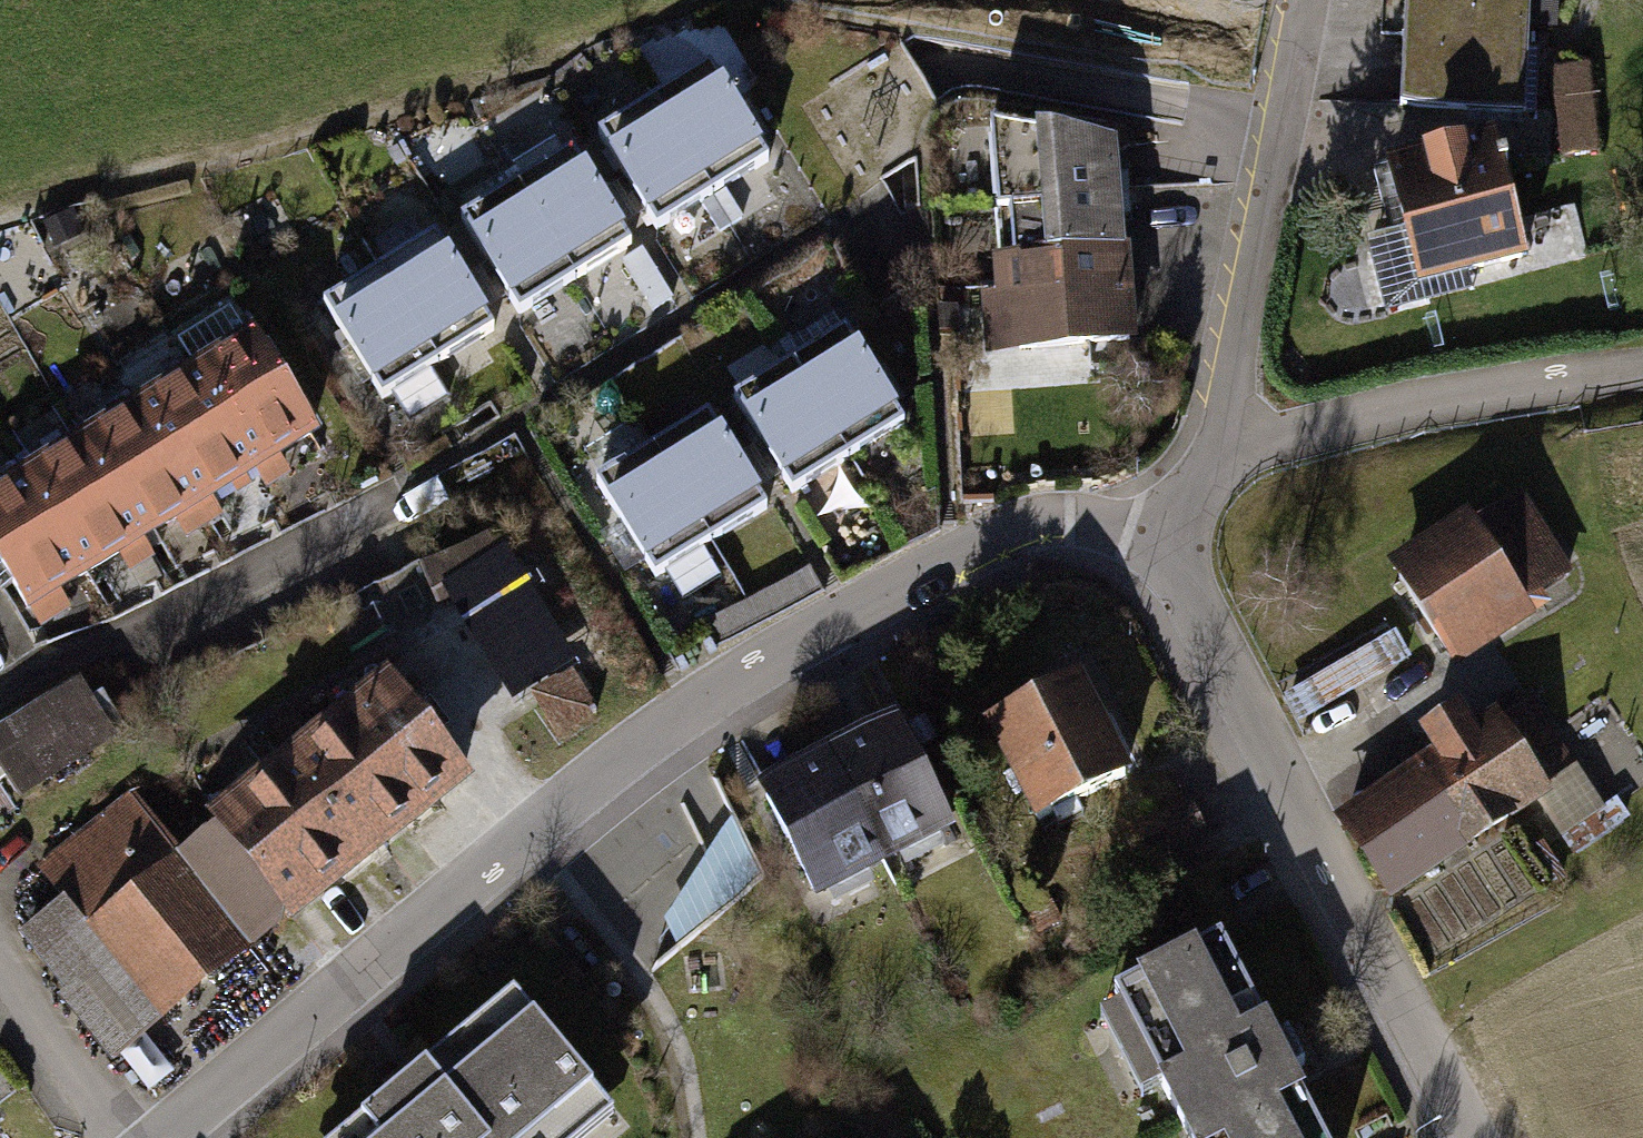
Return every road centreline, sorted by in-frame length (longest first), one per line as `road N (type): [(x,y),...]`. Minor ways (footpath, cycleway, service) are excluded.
road 1 (residential): [(1164,523),(1034,529),(686,731),(174,1137)]
road 2 (residential): [(1467,1137),(1191,604),(1164,523)]
road 3 (residential): [(1164,523),(1220,448),(1312,0)]
road 4 (track): [(1220,448),(1579,373),(1642,367)]

